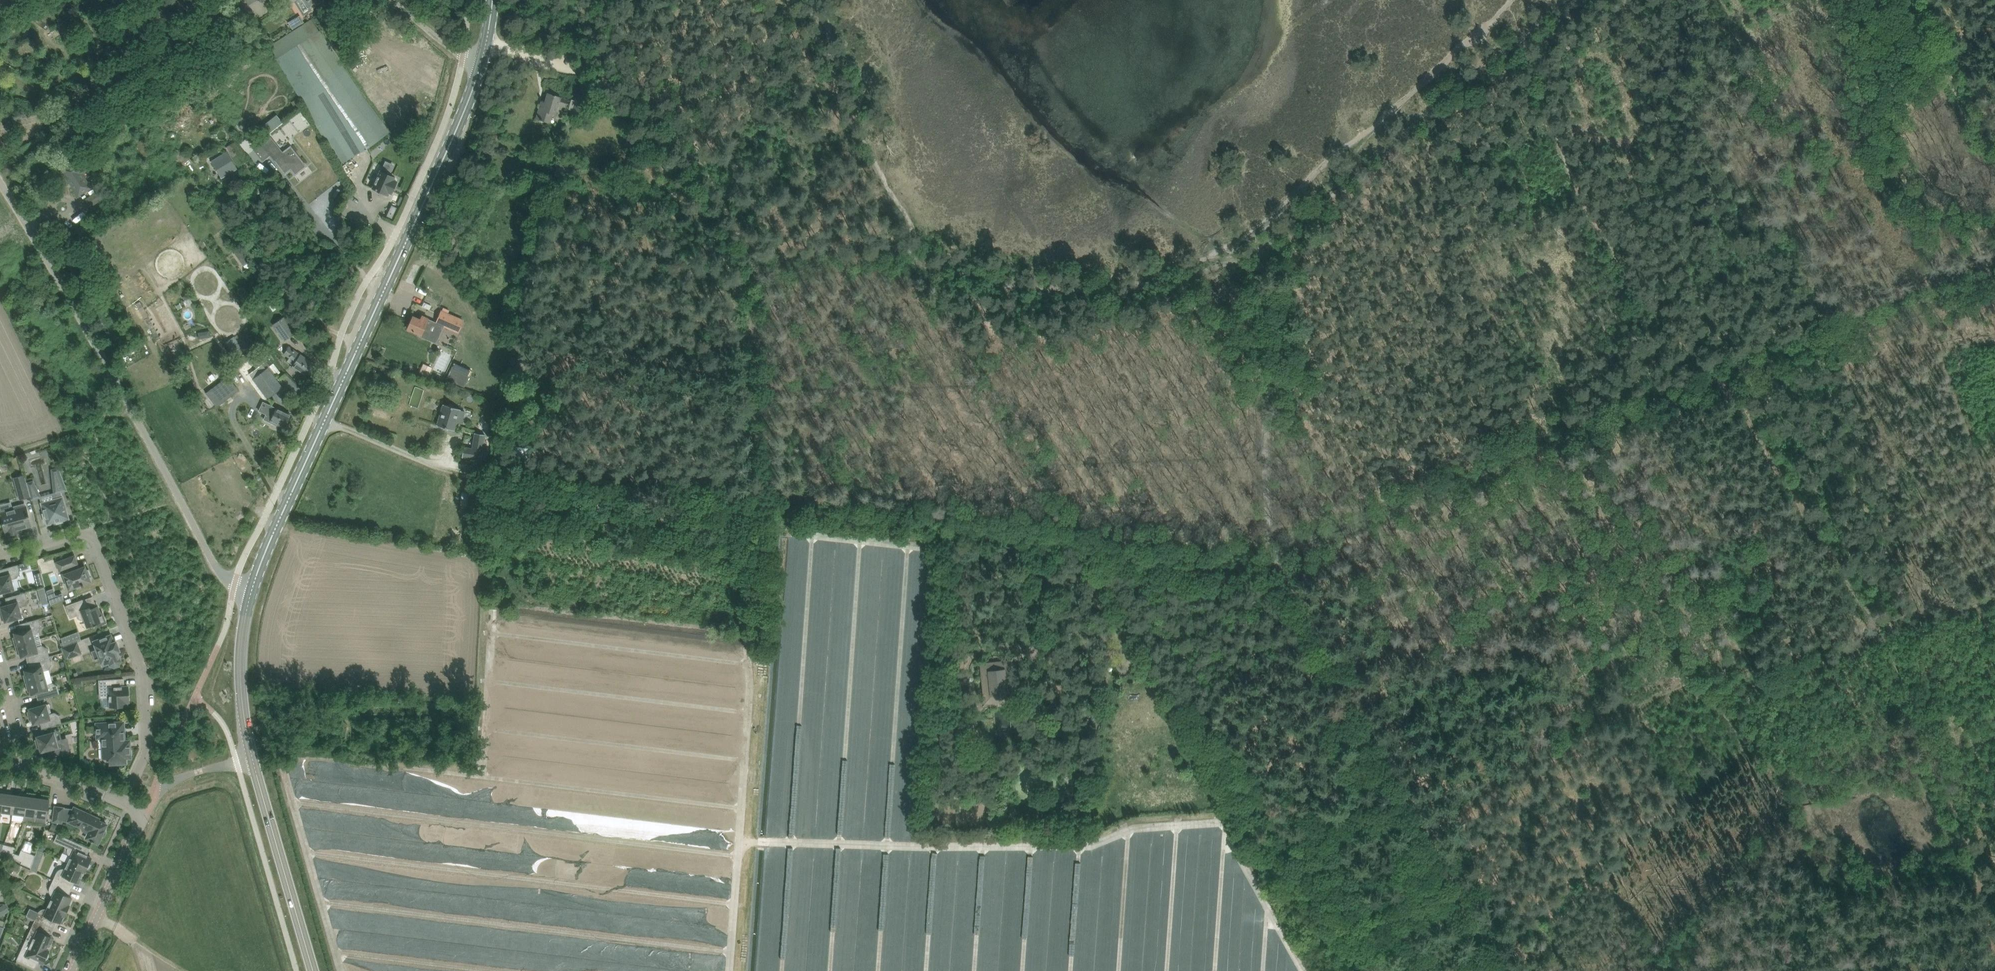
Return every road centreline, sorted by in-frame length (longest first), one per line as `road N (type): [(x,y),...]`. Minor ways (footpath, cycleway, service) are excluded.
road 1 (track): [(741,970),(758,705),(750,264)]
road 2 (track): [(1432,848),(1577,735),(1747,653),(1857,657),(1994,600)]
road 3 (track): [(1994,943),(1969,834),(1883,647),(1784,465),(1721,384)]
road 4 (secondary): [(248,595),(468,105),(485,51)]
road 5 (track): [(1270,555),(1438,480),(1721,384)]
road 6 (unclassified): [(248,595),(219,571),(0,191)]
road 7 (track): [(1270,555),(1501,970)]
road 8 (track): [(1577,0),(1256,267)]
road 9 (track): [(1721,384),(1618,264),(1584,206),(1535,72),(1518,50)]
road 10 (secondary): [(312,970),(245,721),(248,595)]
road 11 (track): [(750,264),(740,232),(650,101),(543,58),(485,51)]
road 12 (track): [(756,488),(1063,533)]
road 13 (track): [(1721,384),(1837,331),(1994,279)]
road 14 (track): [(1256,267),(1270,555)]
road 15 (residential): [(124,805),(145,753),(143,676),(89,537)]
road 16 (track): [(1063,533),(1270,555)]
road 17 (track): [(1915,0),(1994,174)]
road 18 (track): [(750,264),(922,258)]
road 19 (residential): [(72,970),(144,819)]
road 20 (track): [(1063,533),(1091,561),(1141,653)]
road 21 (track): [(0,447),(21,451),(129,406)]

